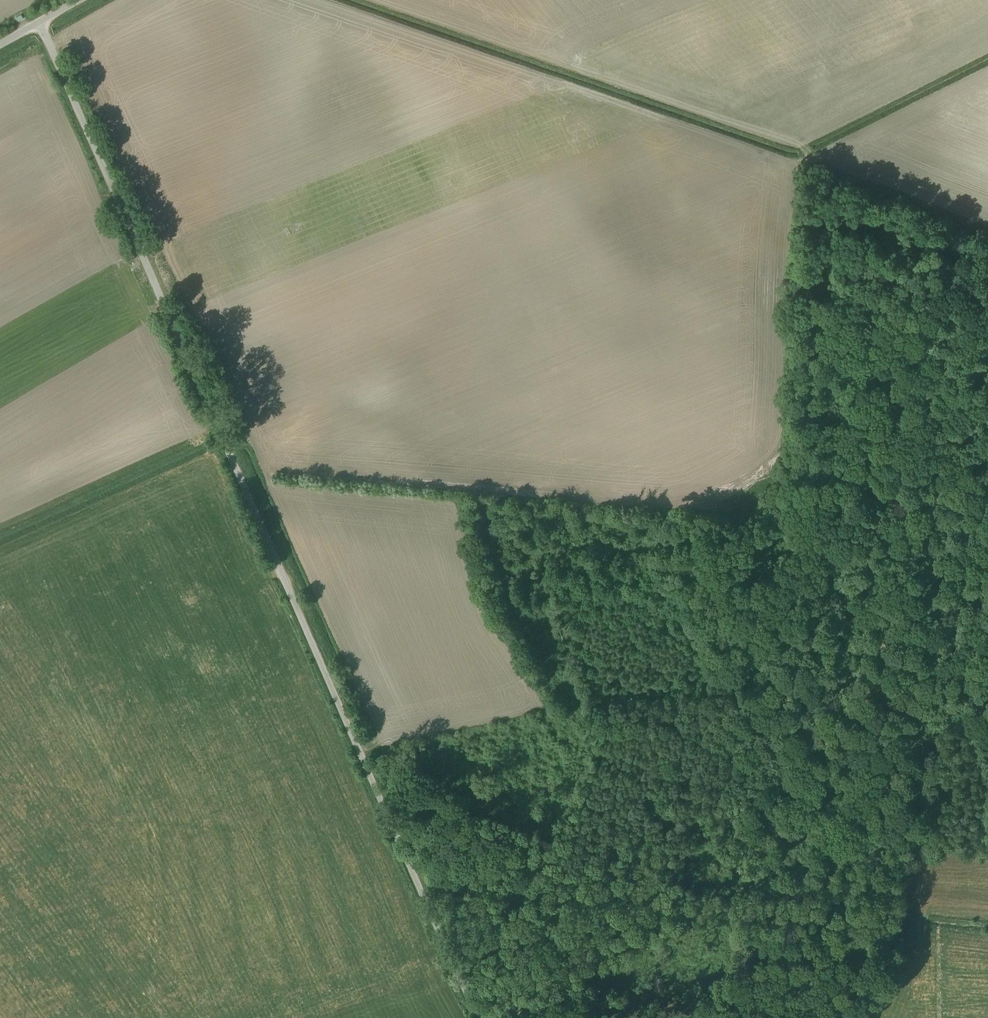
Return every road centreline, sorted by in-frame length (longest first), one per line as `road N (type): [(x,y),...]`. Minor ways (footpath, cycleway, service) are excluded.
road 1 (unclassified): [(42,22),(461,978),(485,1017)]

